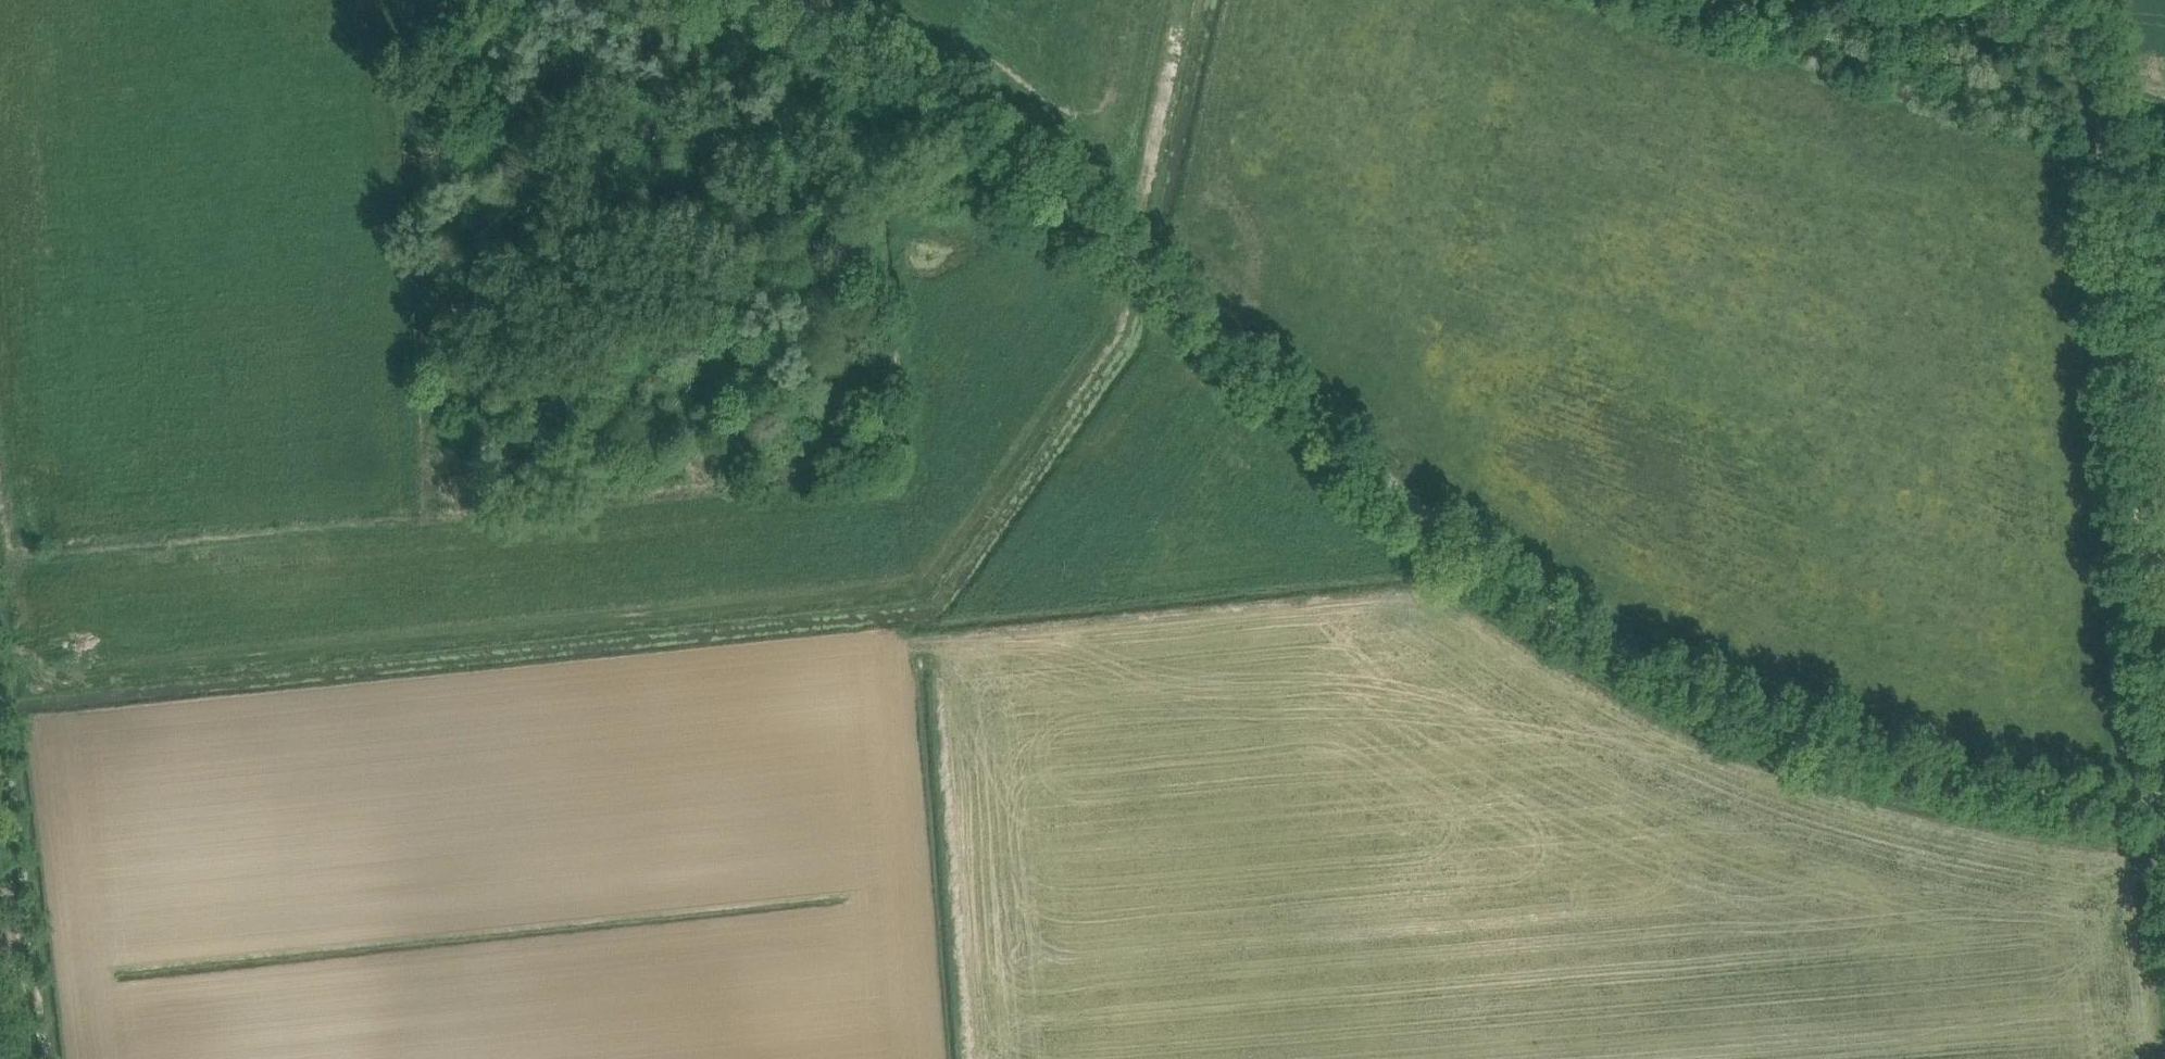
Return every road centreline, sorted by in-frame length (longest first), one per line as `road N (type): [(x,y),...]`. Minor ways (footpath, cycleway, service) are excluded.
road 1 (unclassified): [(2164,812),(1976,780),(1805,732),(1600,641),(1490,570),(1374,476),(1114,235),(982,128),(887,64),(769,0)]
road 2 (track): [(2093,0),(2164,780)]
road 3 (track): [(0,798),(33,1058)]

